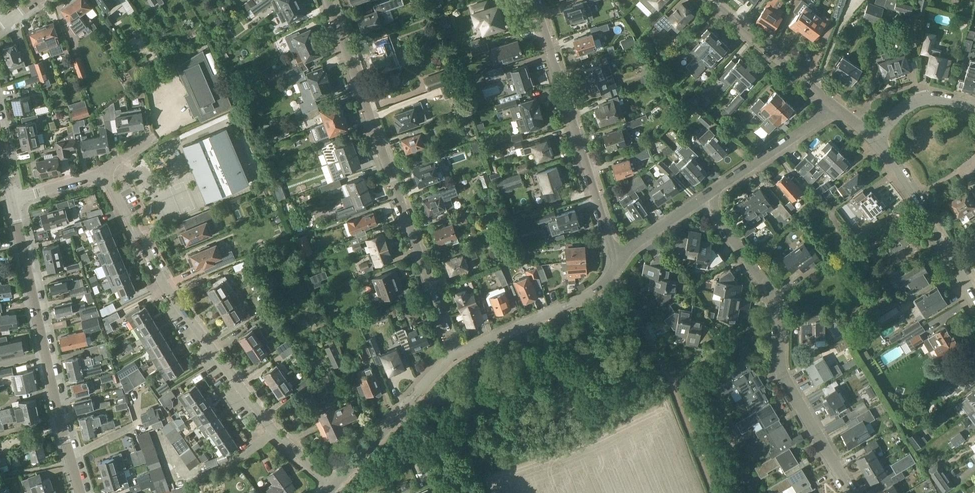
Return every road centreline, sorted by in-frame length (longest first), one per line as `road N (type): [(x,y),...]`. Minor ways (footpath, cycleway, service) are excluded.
road 1 (residential): [(334,487),(274,431),(175,300),(105,172)]
road 2 (residential): [(456,355),(328,0)]
road 3 (residential): [(701,199),(770,299),(782,372),(852,492)]
road 4 (residential): [(80,492),(12,200)]
road 5 (residential): [(618,264),(535,0)]
road 6 (residential): [(974,300),(873,139)]
road 7 (residential): [(456,355),(579,300),(618,264)]
road 8 (residential): [(334,487),(456,355)]
road 9 (residential): [(834,107),(709,0)]
road 10 (residential): [(701,199),(834,107)]
road 11 (residential): [(618,264),(673,380)]

